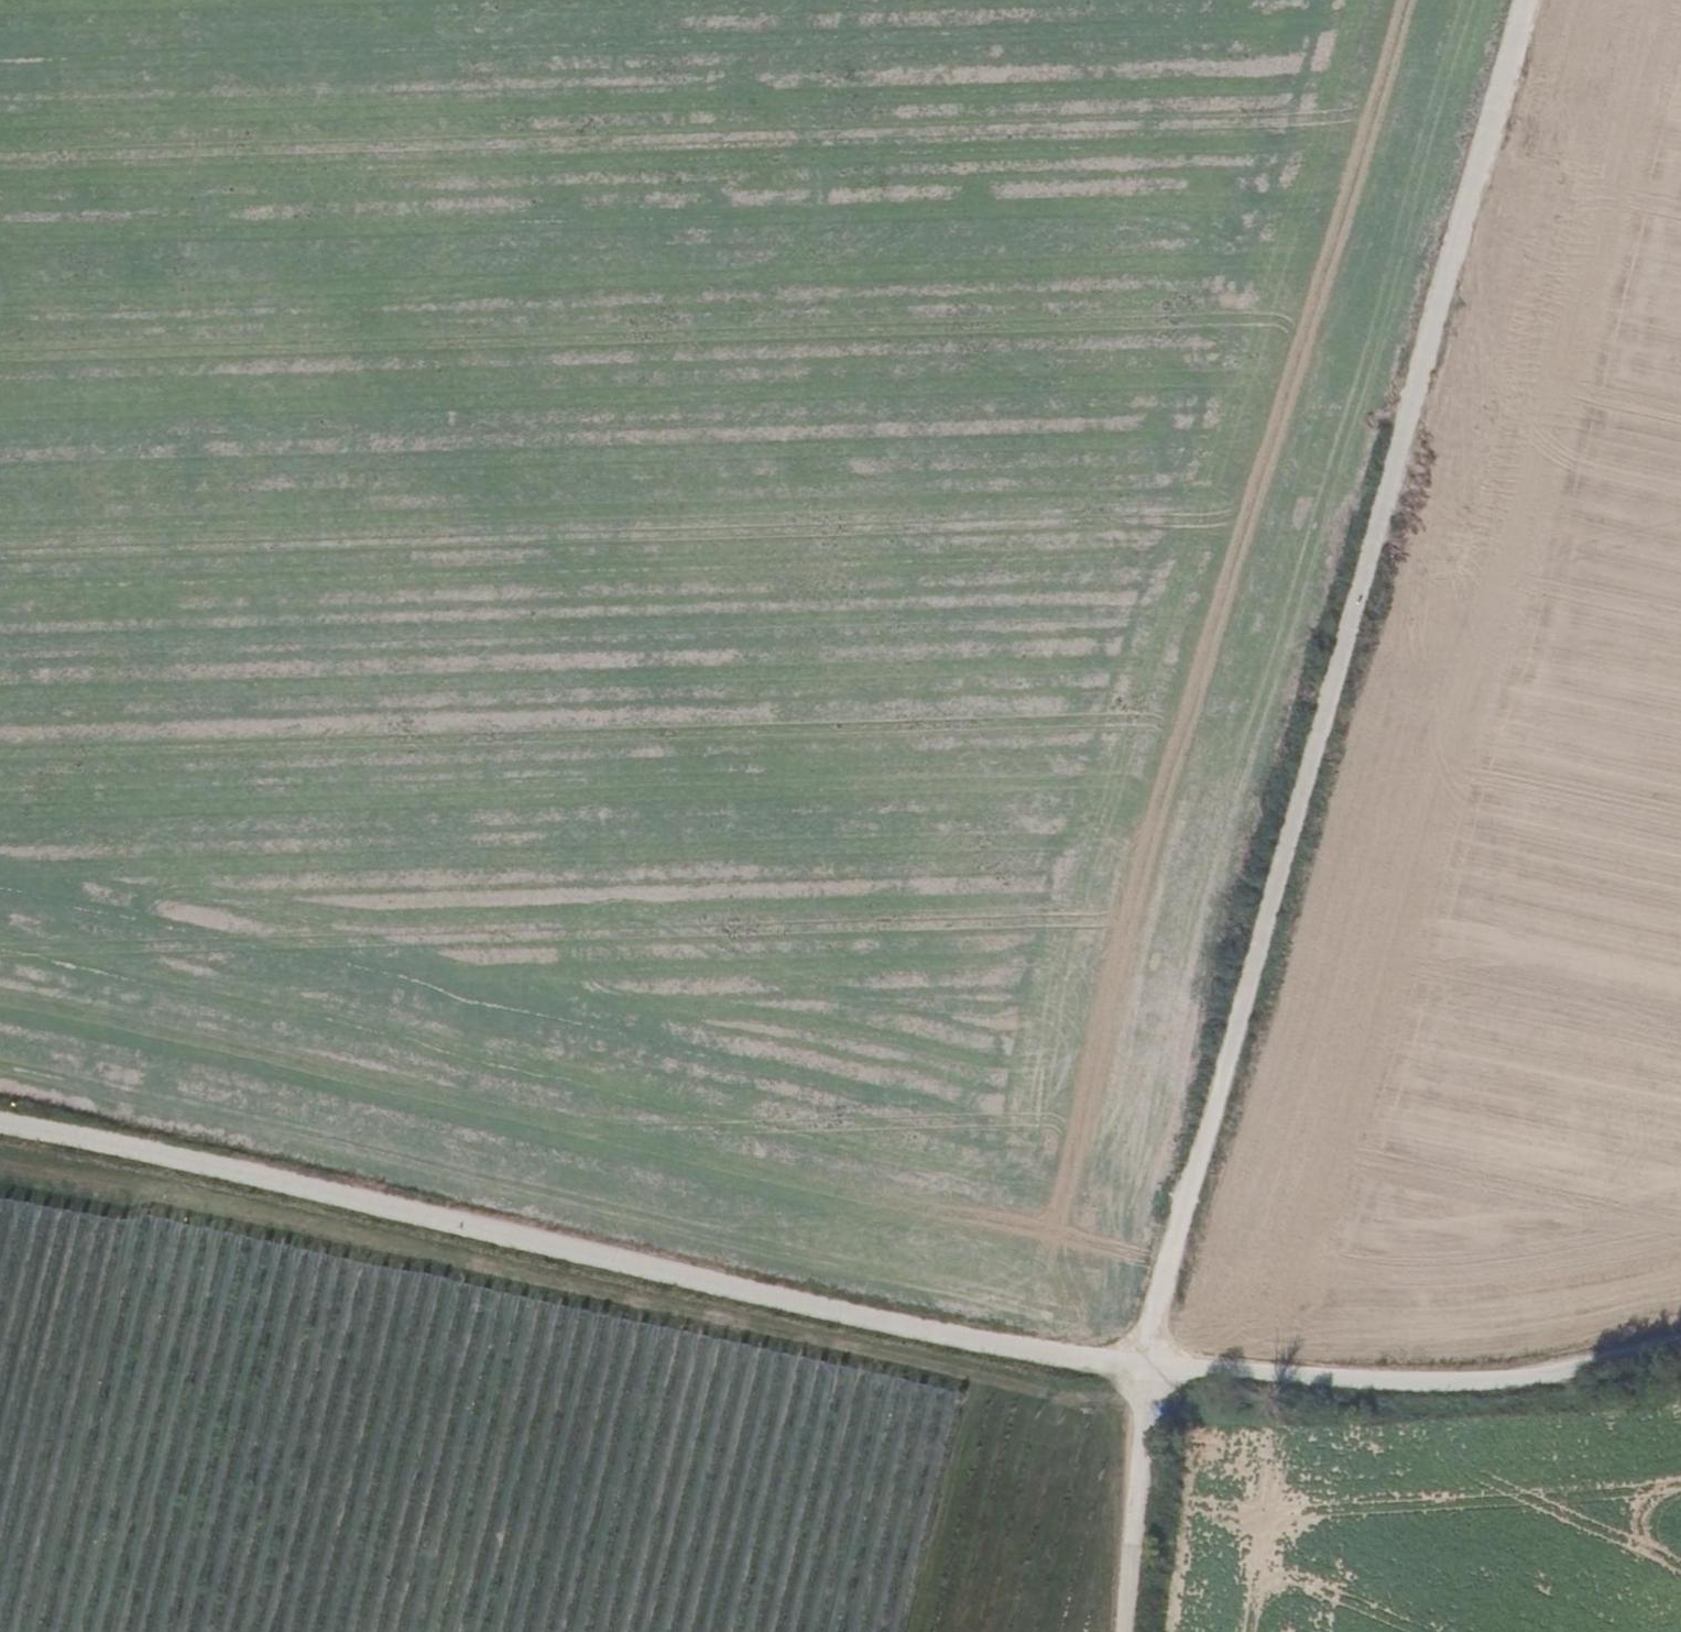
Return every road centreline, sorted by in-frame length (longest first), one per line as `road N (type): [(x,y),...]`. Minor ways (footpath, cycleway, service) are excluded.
road 1 (track): [(1126,1631),(1149,1373)]

